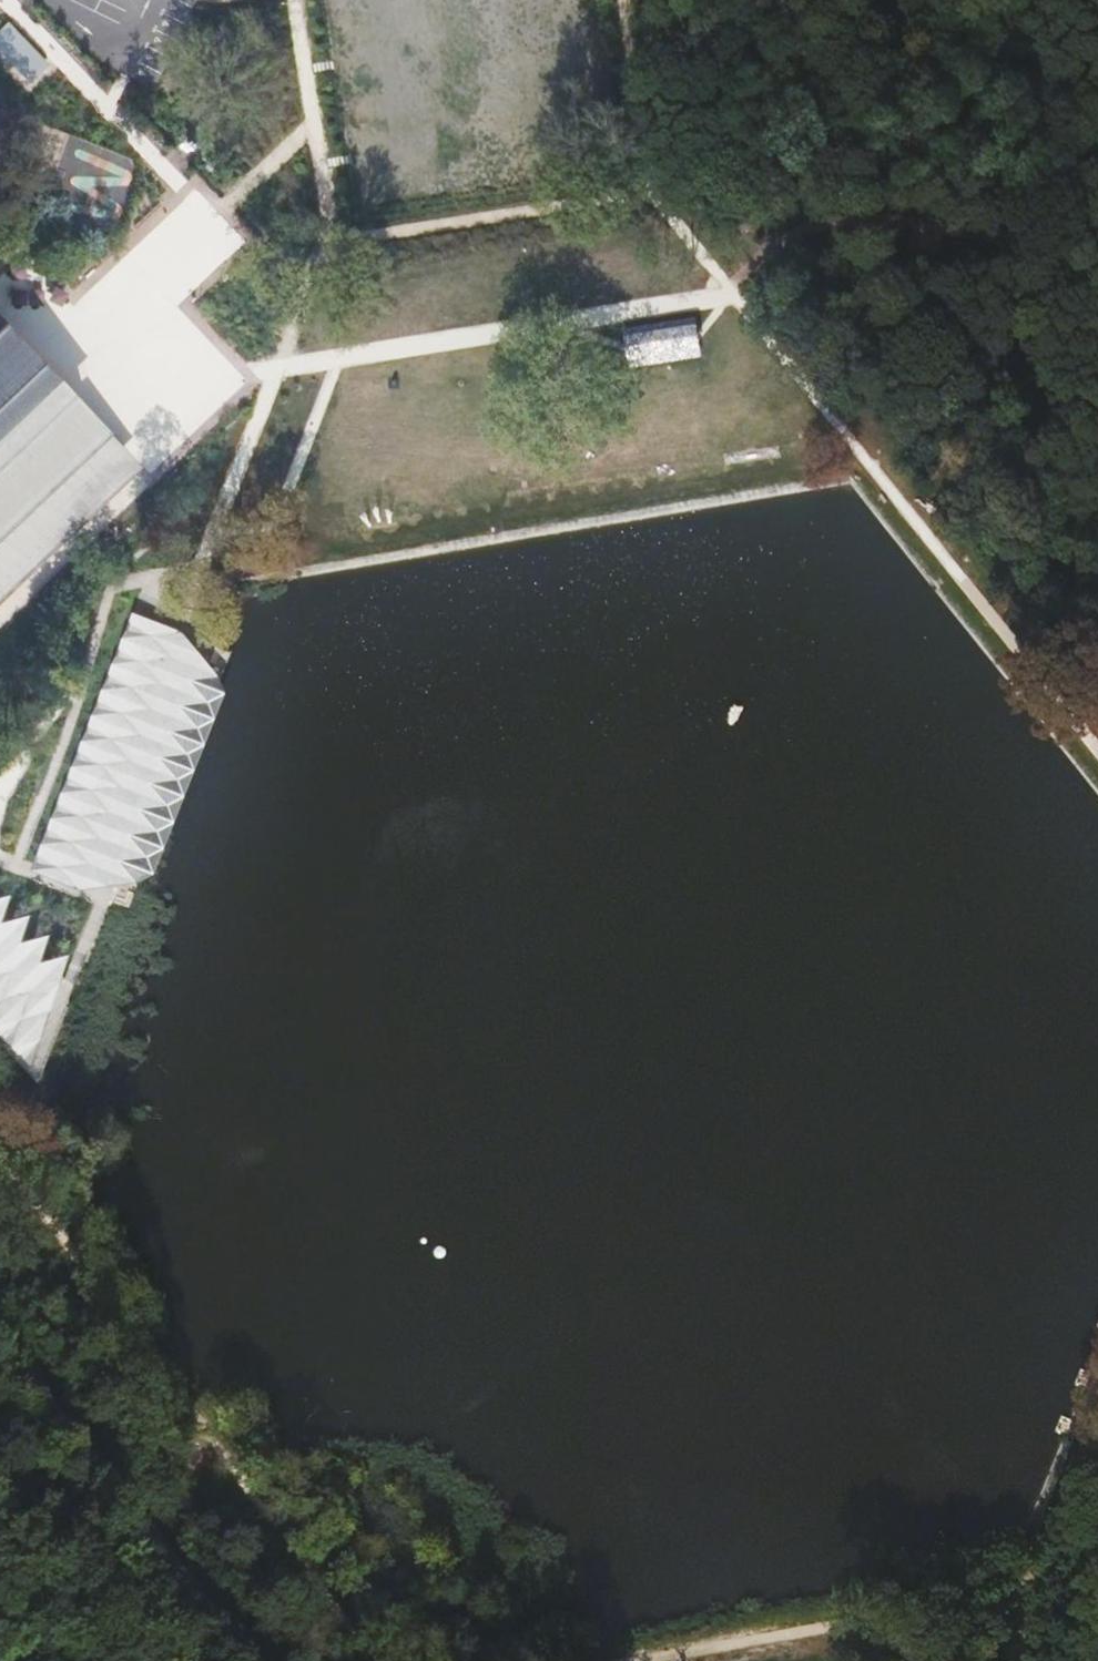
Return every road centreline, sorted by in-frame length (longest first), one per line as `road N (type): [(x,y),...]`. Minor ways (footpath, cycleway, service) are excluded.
road 1 (unclassified): [(0,1347),(239,1660)]

